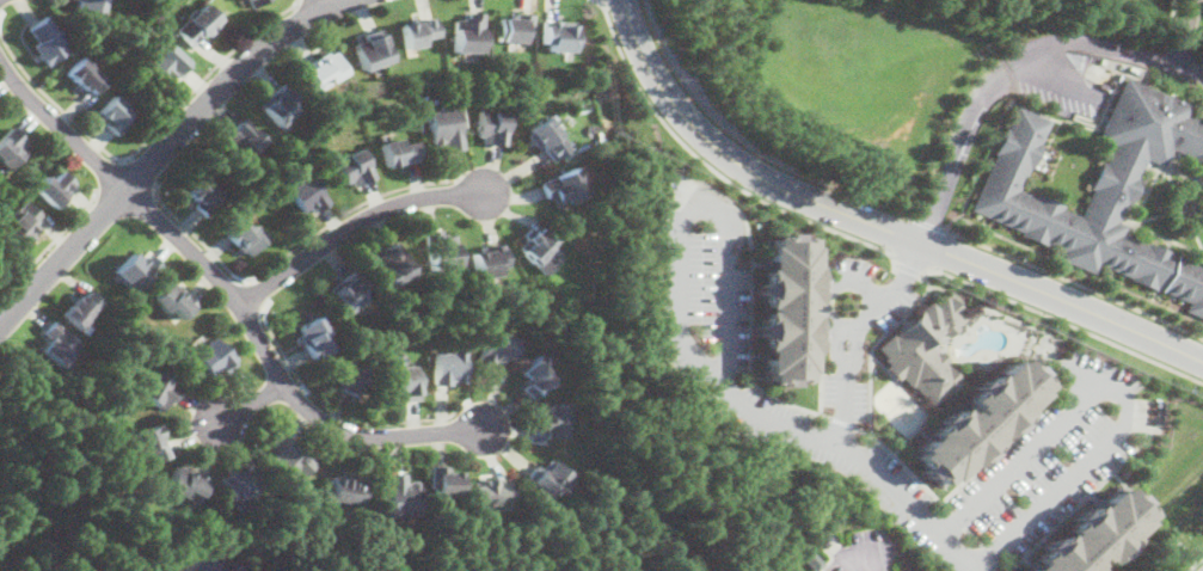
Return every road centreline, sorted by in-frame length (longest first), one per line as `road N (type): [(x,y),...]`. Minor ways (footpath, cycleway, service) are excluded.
road 1 (tertiary): [(625,0),(653,72),(683,112),(755,168),(1202,358)]
road 2 (residential): [(0,62),(238,303),(280,381),(308,410),(358,436),(484,424)]
road 3 (residential): [(0,324),(207,98),(259,50),(336,0)]
road 4 (residential): [(485,190),(388,205),(238,303)]

